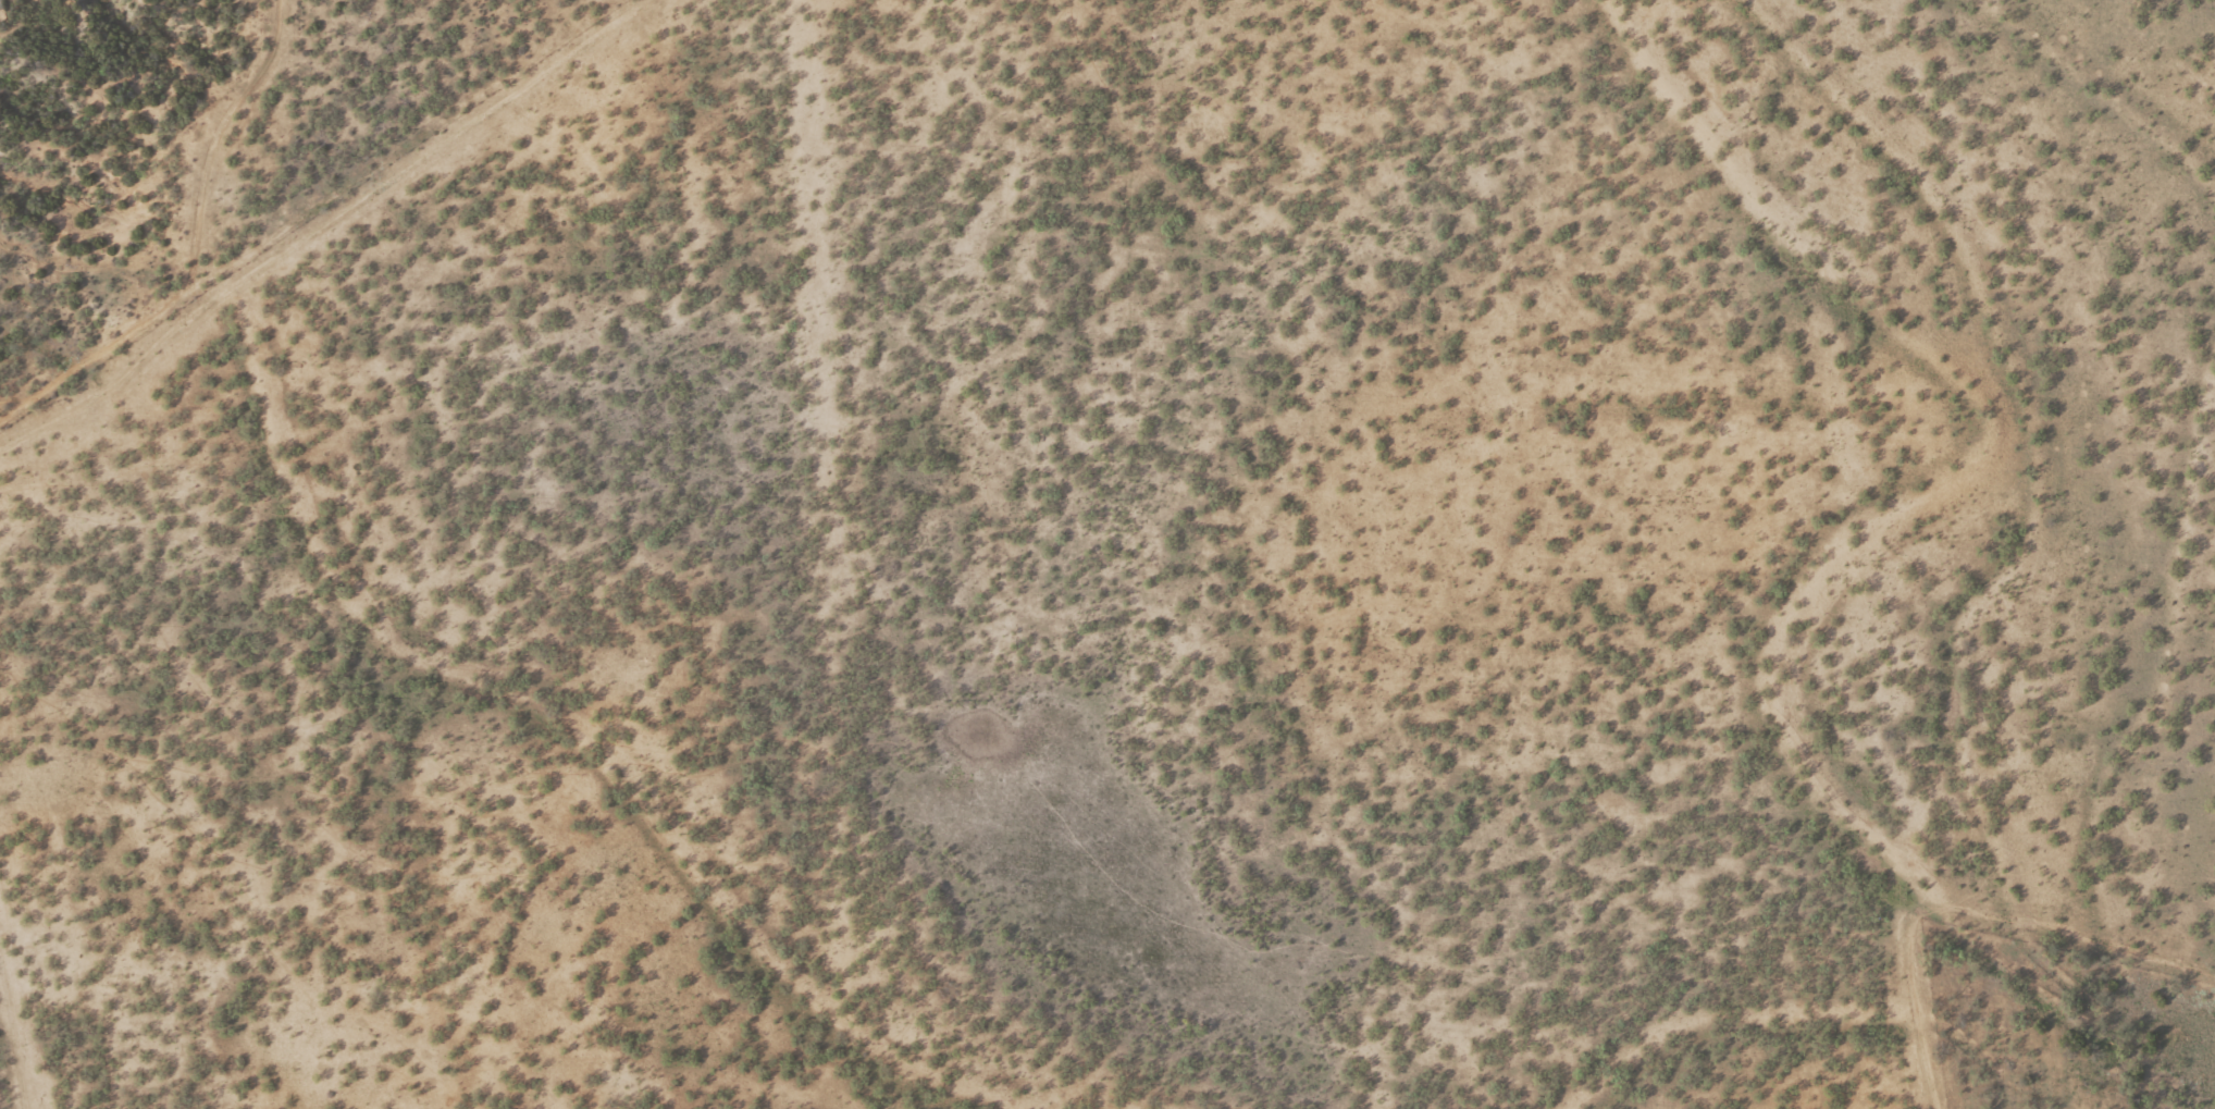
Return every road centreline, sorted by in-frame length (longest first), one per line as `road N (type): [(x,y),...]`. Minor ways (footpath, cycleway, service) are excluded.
road 1 (residential): [(197,0),(124,237),(74,304),(0,346)]

